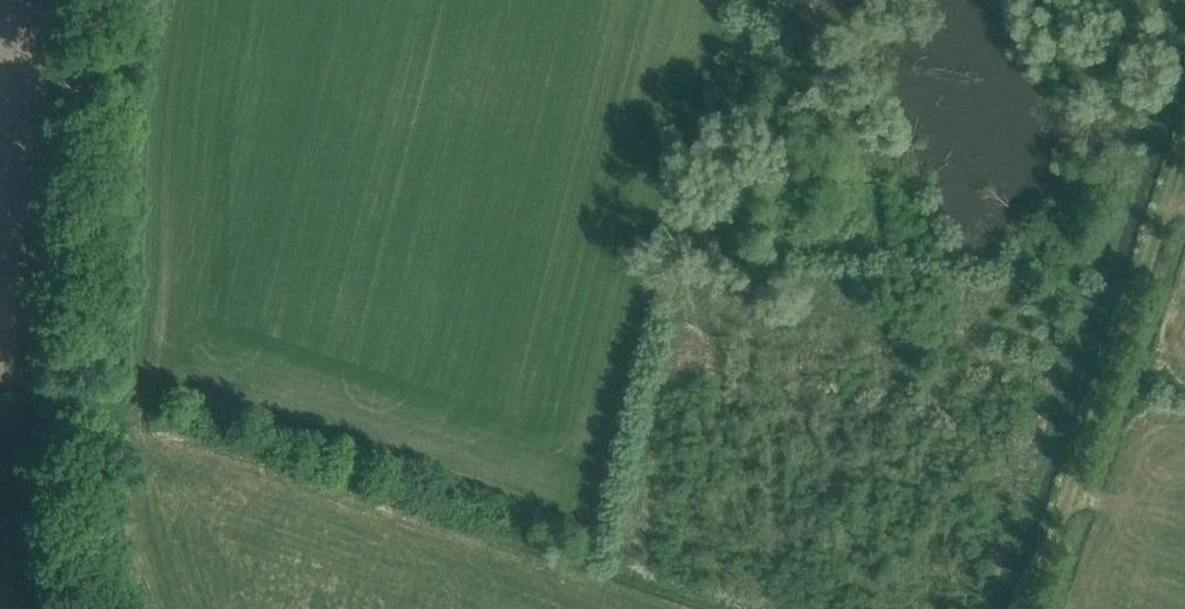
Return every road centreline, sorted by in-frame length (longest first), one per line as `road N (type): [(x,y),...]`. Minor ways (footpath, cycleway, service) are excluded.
road 1 (track): [(1184,146),(1029,608)]

